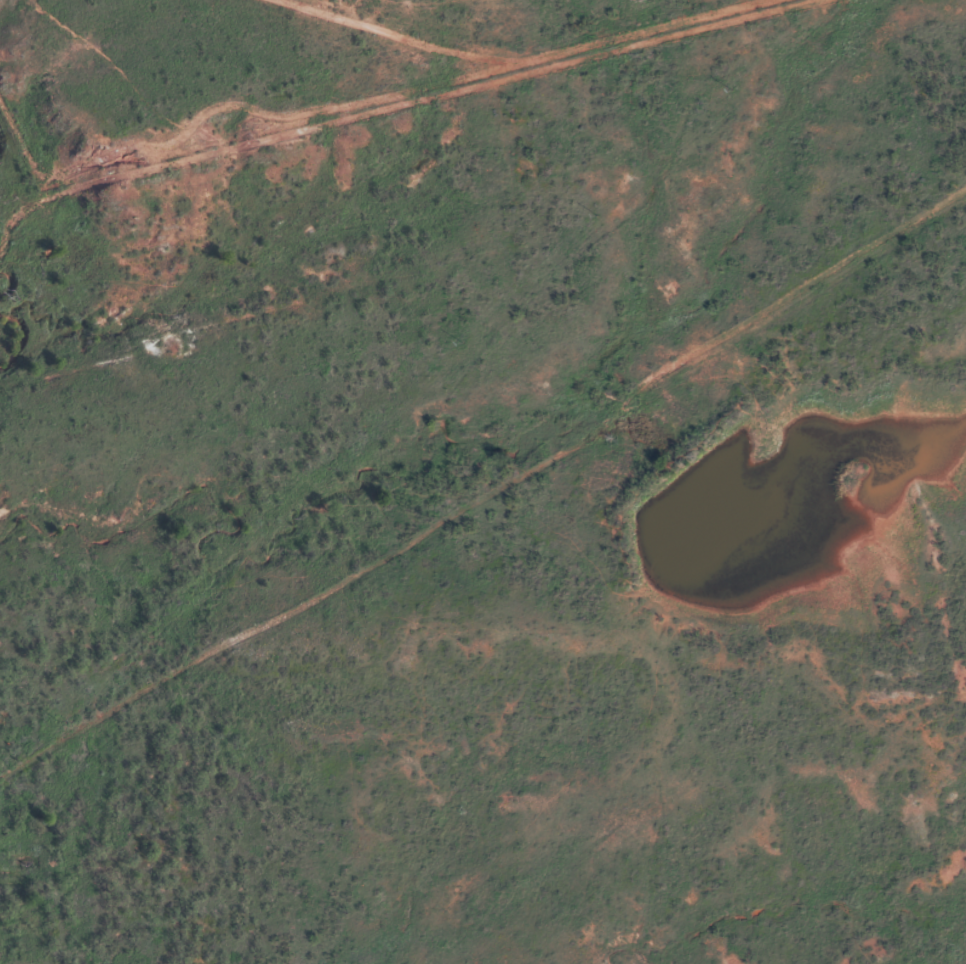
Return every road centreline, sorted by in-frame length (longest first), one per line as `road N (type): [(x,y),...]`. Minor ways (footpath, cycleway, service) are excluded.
road 1 (residential): [(0,810),(579,473),(645,400),(965,200)]

